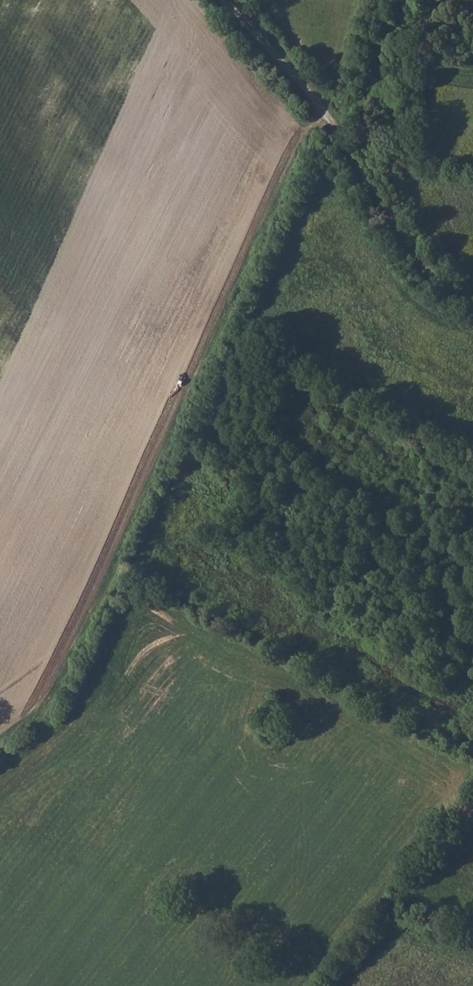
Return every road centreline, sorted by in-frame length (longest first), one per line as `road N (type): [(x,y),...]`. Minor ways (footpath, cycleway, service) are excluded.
road 1 (track): [(472,305),(443,287),(335,129),(217,0)]

